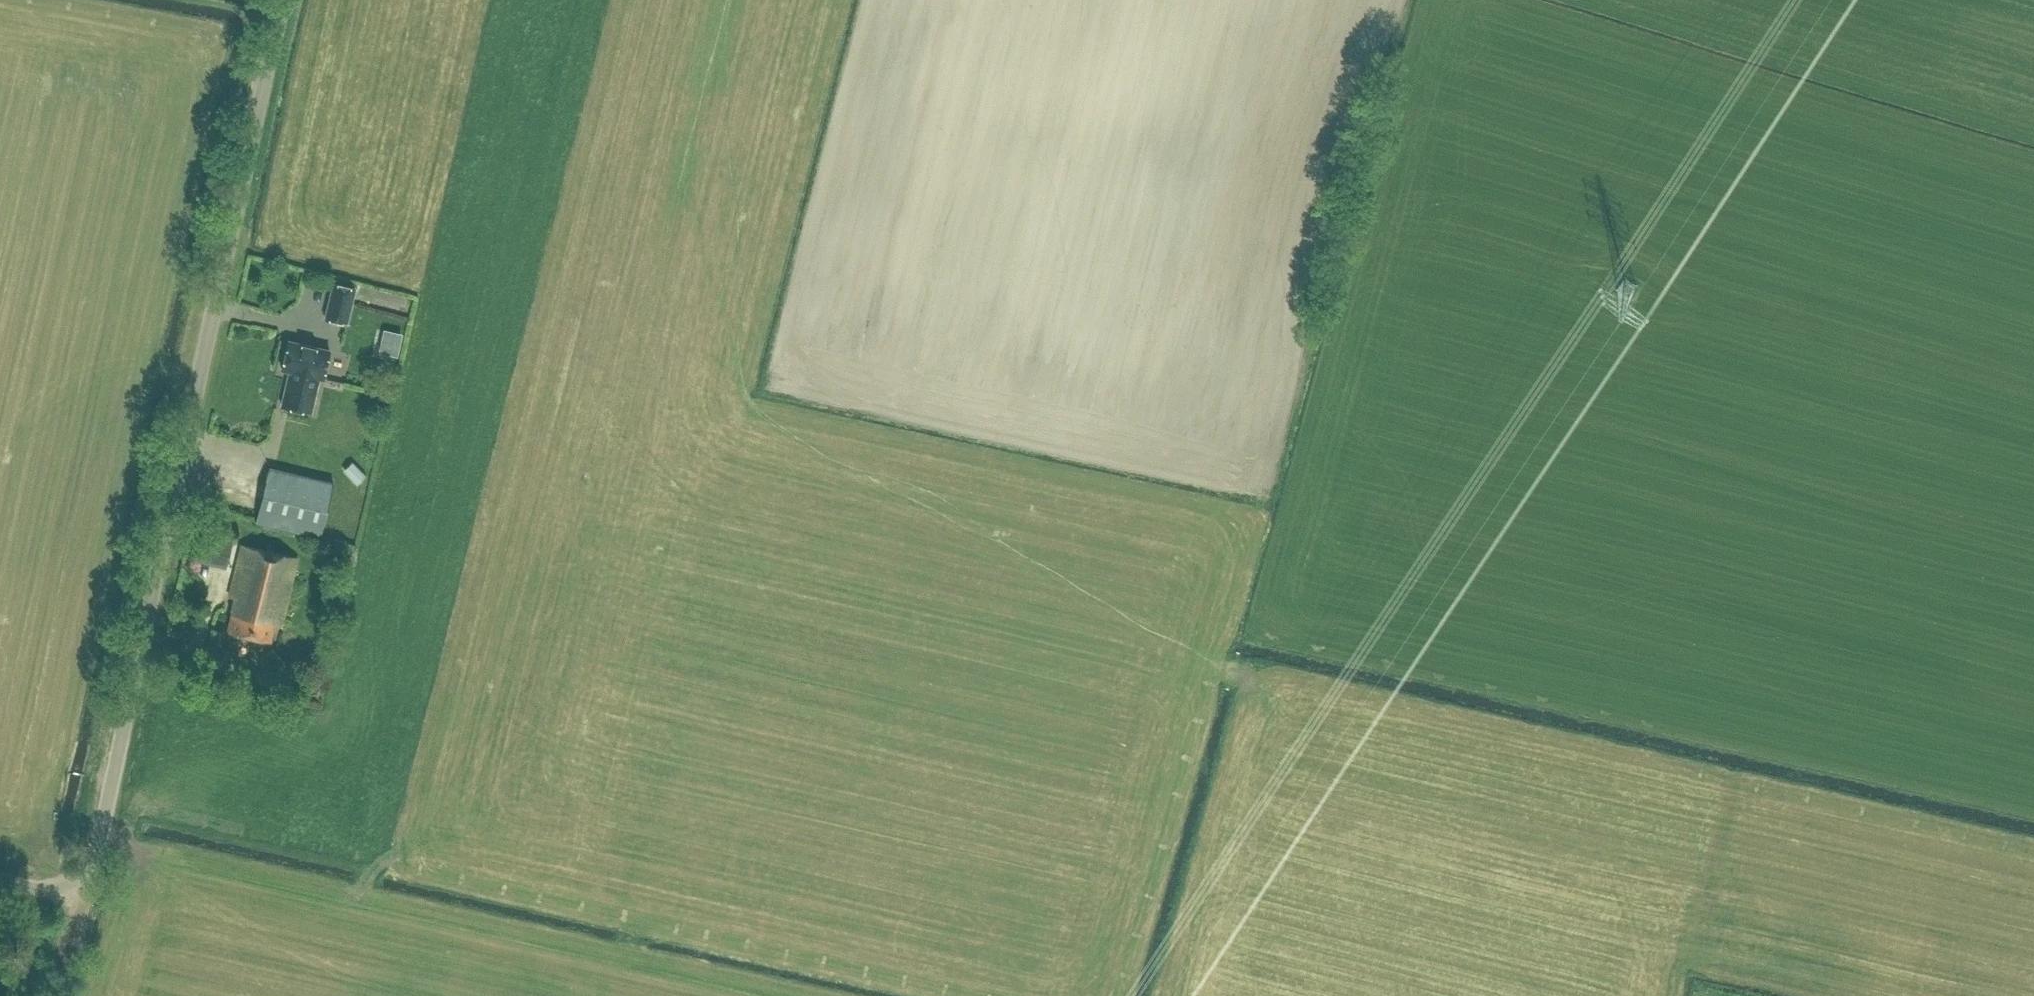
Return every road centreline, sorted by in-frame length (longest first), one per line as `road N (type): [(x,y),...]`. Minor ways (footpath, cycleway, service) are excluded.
road 1 (unclassified): [(78,890),(92,870),(279,0)]

